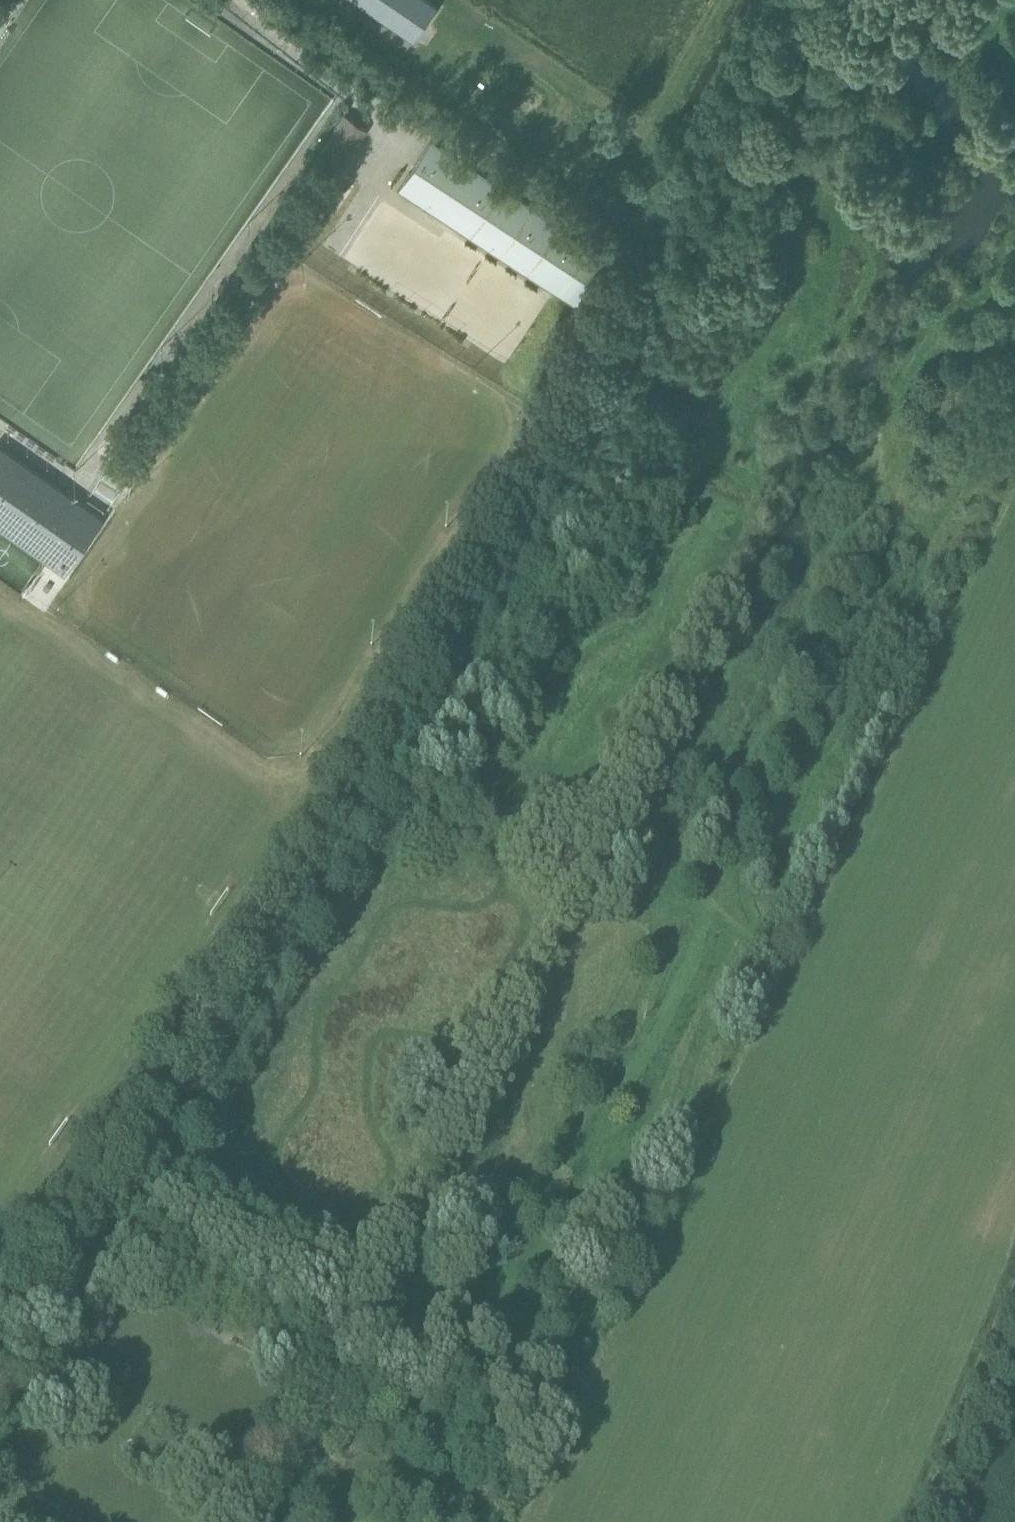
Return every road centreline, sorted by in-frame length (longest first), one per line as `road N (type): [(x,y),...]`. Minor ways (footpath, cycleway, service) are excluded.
road 1 (unclassified): [(918,1521),(1014,1292)]

